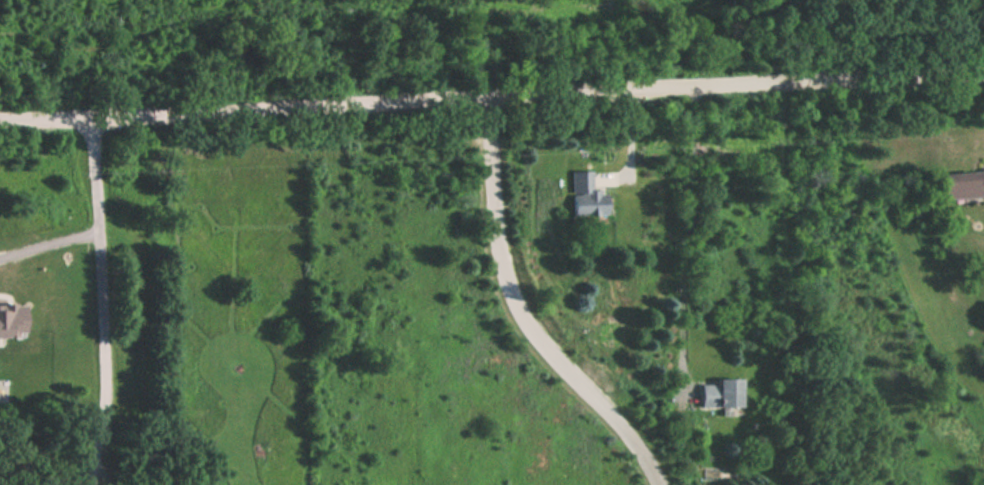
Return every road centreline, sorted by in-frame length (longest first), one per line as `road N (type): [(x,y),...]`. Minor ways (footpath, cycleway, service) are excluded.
road 1 (residential): [(983,73),(0,118)]
road 2 (residential): [(494,94),(501,232),(523,314),(667,484)]
road 3 (residential): [(92,113),(104,418),(74,484)]

